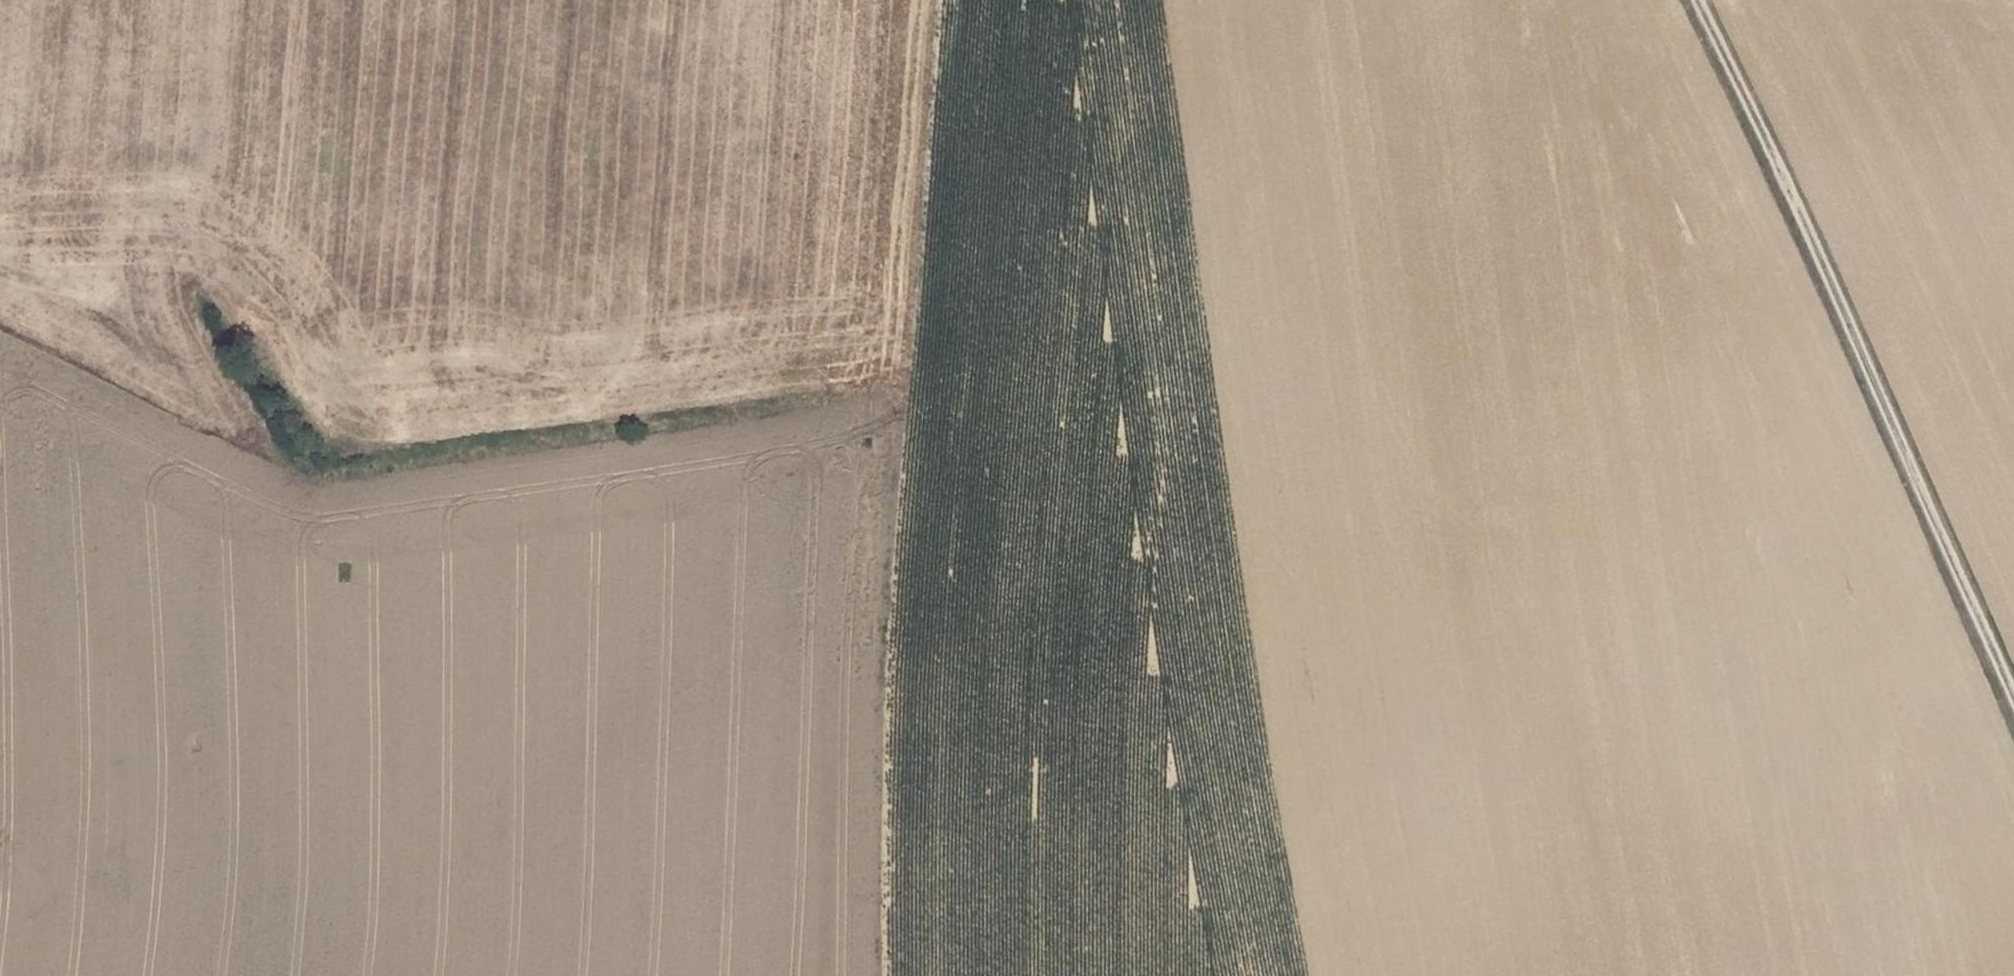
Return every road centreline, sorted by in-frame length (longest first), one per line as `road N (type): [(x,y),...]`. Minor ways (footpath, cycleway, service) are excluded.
road 1 (track): [(2013,708),(1699,0)]

